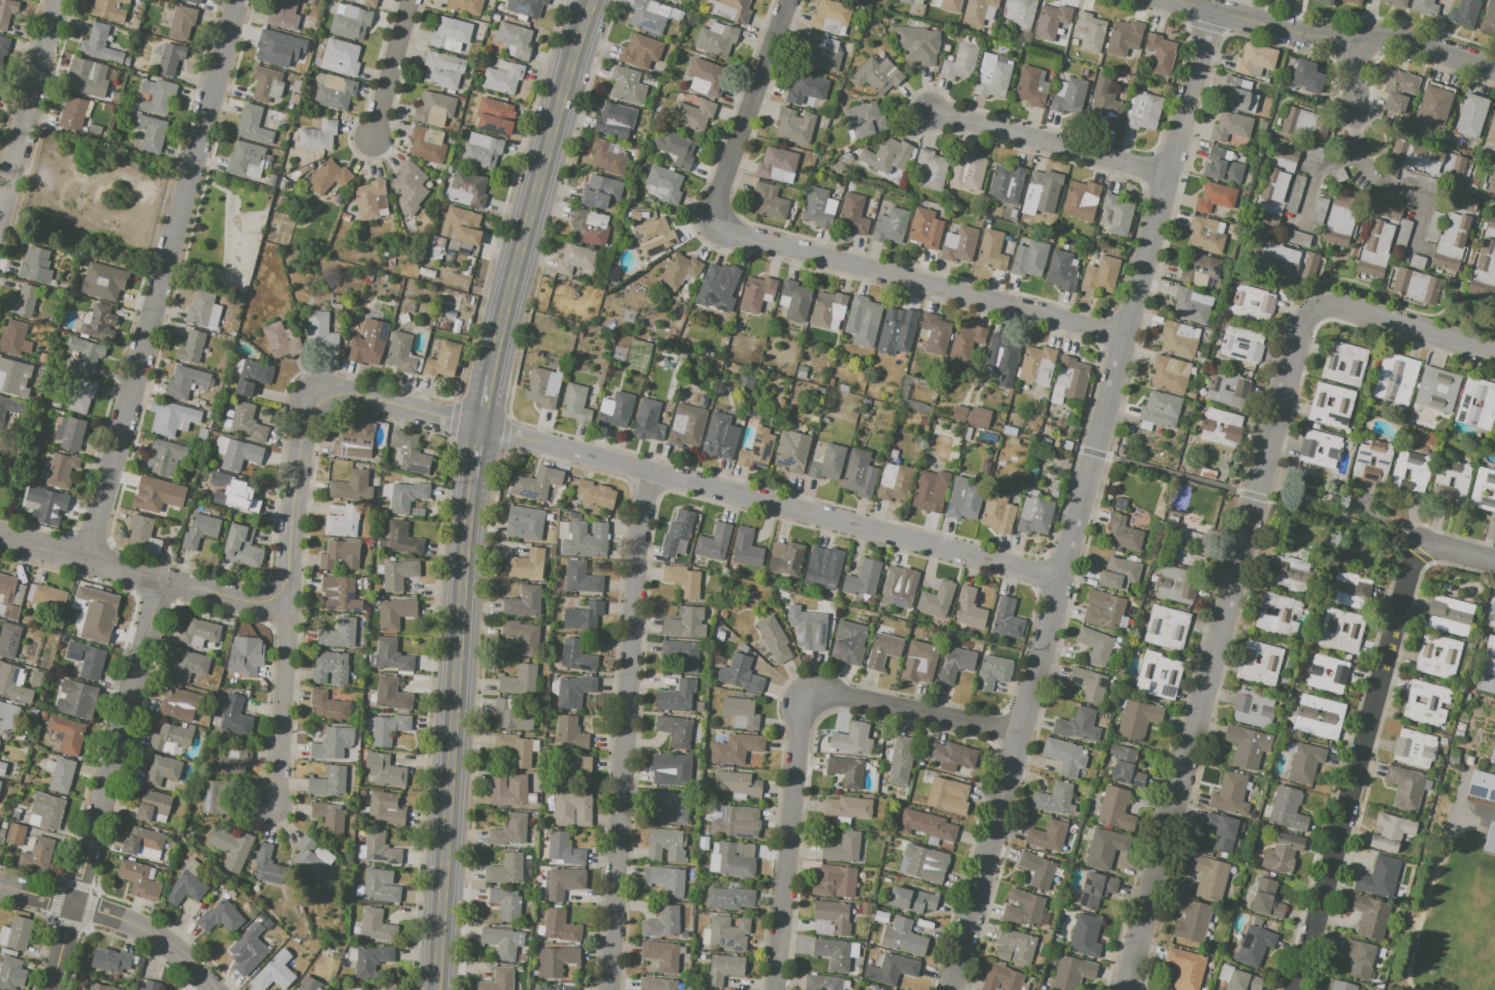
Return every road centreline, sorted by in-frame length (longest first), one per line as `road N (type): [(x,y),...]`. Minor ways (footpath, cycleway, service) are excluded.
road 1 (residential): [(1212,13),(953,989)]
road 2 (secondary): [(593,0),(477,426),(436,989)]
road 3 (residential): [(1321,310),(1307,321),(1129,989)]
road 4 (residential): [(1061,578),(477,426)]
road 5 (residential): [(237,0),(91,560)]
road 6 (residential): [(647,470),(610,989)]
road 7 (residential): [(1420,542),(1294,989)]
road 8 (residential): [(1124,336),(742,235),(715,220)]
road 9 (residential): [(165,581),(50,989)]
road 10 (residential): [(1494,70),(1399,40),(1305,36),(1164,0)]
road 11 (residential): [(286,610),(0,537)]
road 12 (residential): [(812,698),(800,726),(776,989)]
road 13 (residential): [(1168,172),(929,112)]
road 14 (residential): [(211,989),(141,924),(0,884)]
road 15 (residential): [(62,0),(0,230)]
road 16 (residential): [(789,0),(715,220)]
road 17 (residential): [(306,397),(286,610)]
road 18 (residential): [(1022,734),(847,697),(812,698)]
road 19 (residential): [(286,610),(270,806)]
road 20 (residential): [(1494,353),(1341,307),(1321,310)]
road 21 (residential): [(477,426),(334,389),(306,397)]
road 22 (residential): [(409,0),(374,138)]

